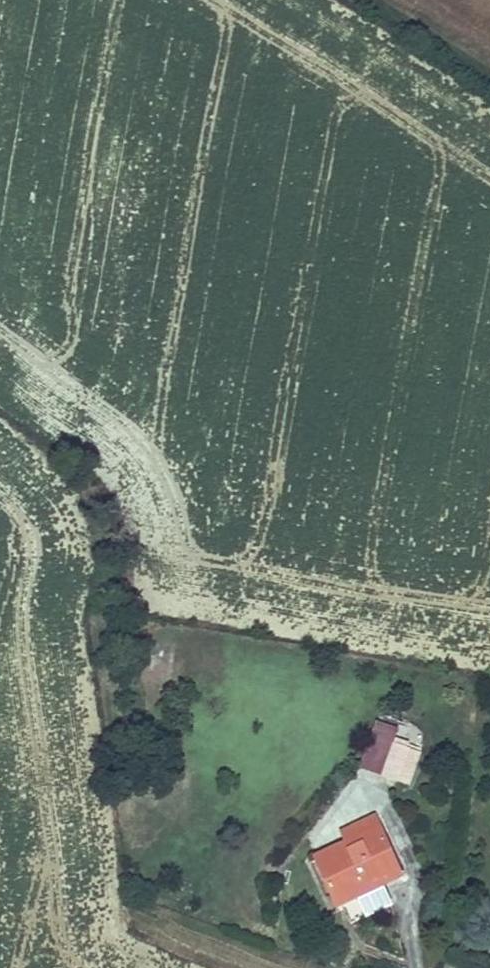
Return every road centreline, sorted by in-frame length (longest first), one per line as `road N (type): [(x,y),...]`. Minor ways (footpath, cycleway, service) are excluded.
road 1 (track): [(333,0),(489,92)]

